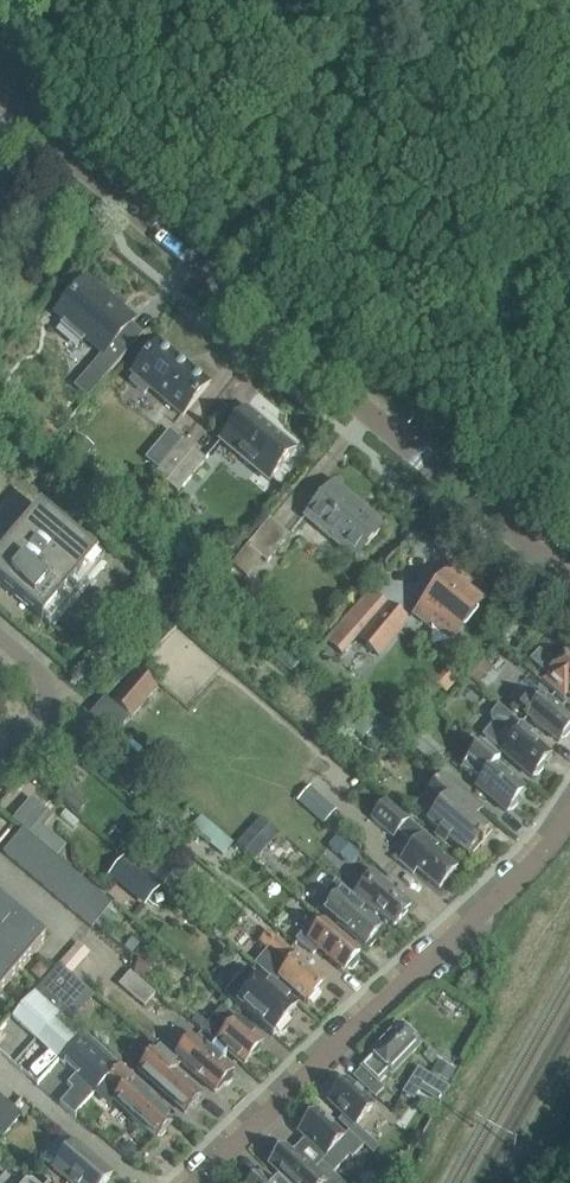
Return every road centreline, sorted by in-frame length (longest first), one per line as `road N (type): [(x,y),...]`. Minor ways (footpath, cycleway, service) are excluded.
road 1 (residential): [(569,579),(0,98)]
road 2 (residential): [(189,1182),(373,1003),(524,872),(569,815)]
road 3 (residential): [(0,647),(56,694),(0,762)]

